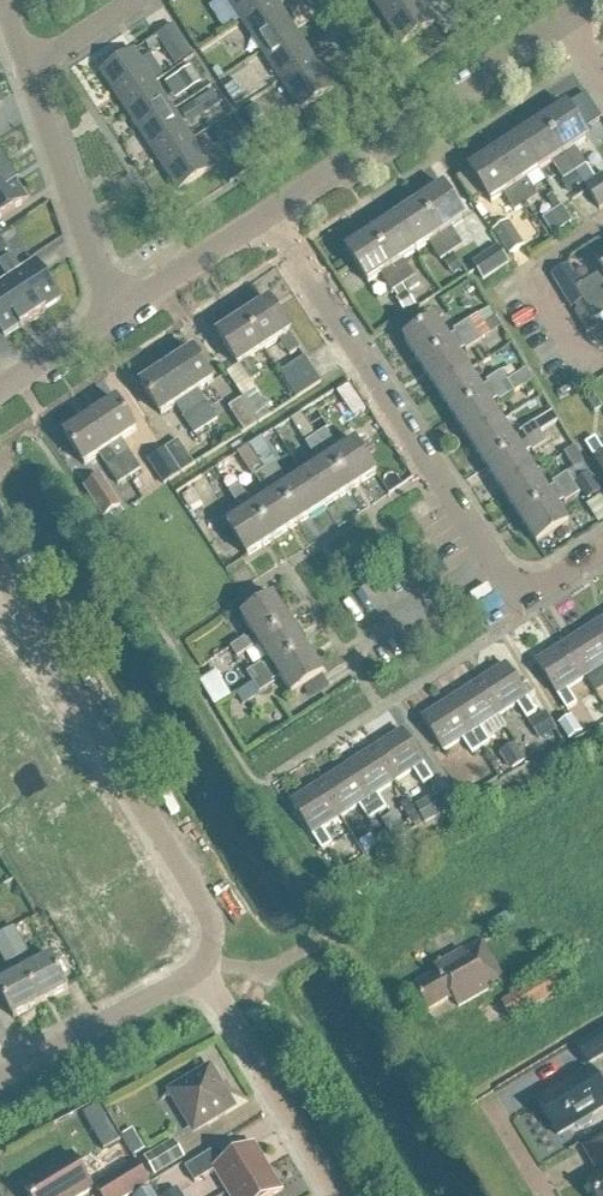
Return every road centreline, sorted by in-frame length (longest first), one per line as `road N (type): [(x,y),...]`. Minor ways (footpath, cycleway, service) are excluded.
road 1 (residential): [(602,549),(526,598),(504,585),(267,221)]
road 2 (residential): [(205,975),(214,924),(0,571)]
road 3 (residential): [(267,221),(560,19)]
road 4 (residential): [(115,316),(28,64)]
road 5 (residential): [(337,1195),(205,975)]
road 6 (residential): [(205,975),(0,1080)]
road 7 (residential): [(115,316),(267,221)]
road 8 (residential): [(0,392),(115,316)]
road 9 (residential): [(205,975),(332,949)]

